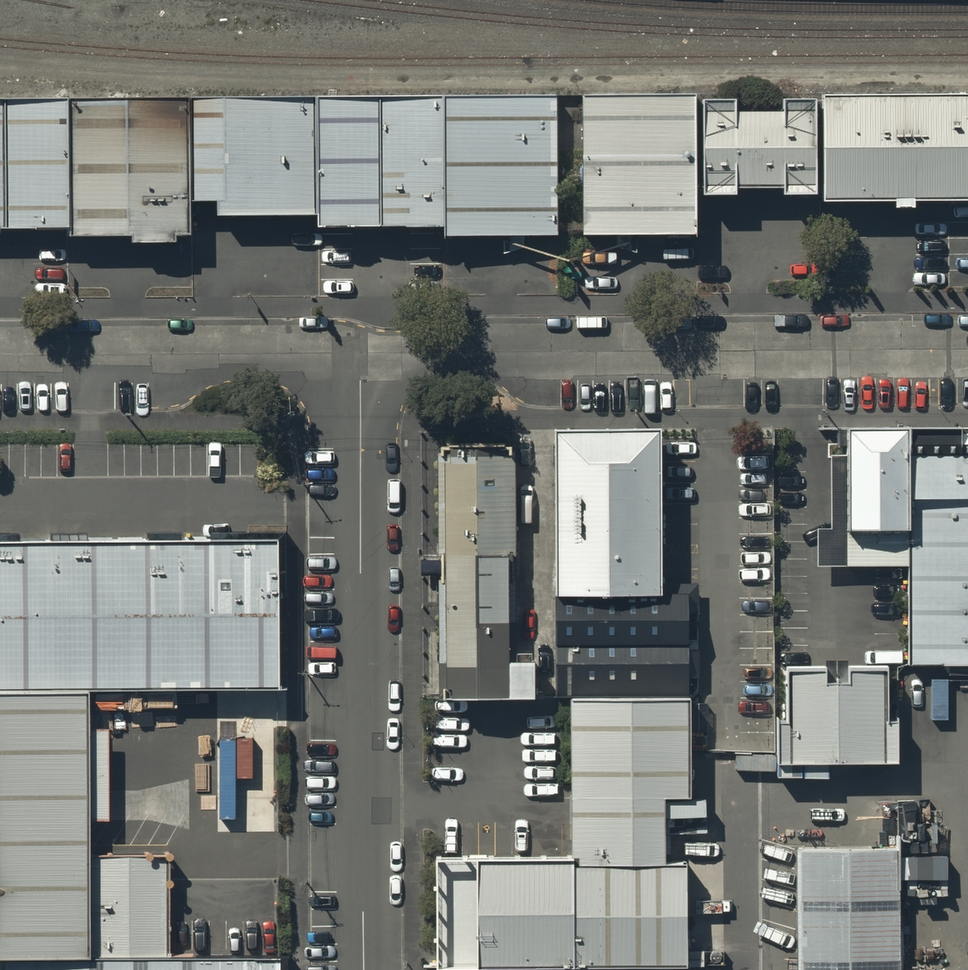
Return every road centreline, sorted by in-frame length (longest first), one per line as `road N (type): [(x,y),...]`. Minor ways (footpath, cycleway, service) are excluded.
road 1 (unclassified): [(362,357),(362,969)]
road 2 (residential): [(362,357),(967,352)]
road 3 (residential): [(0,357),(362,357)]
road 4 (unclassified): [(728,757),(729,969)]

